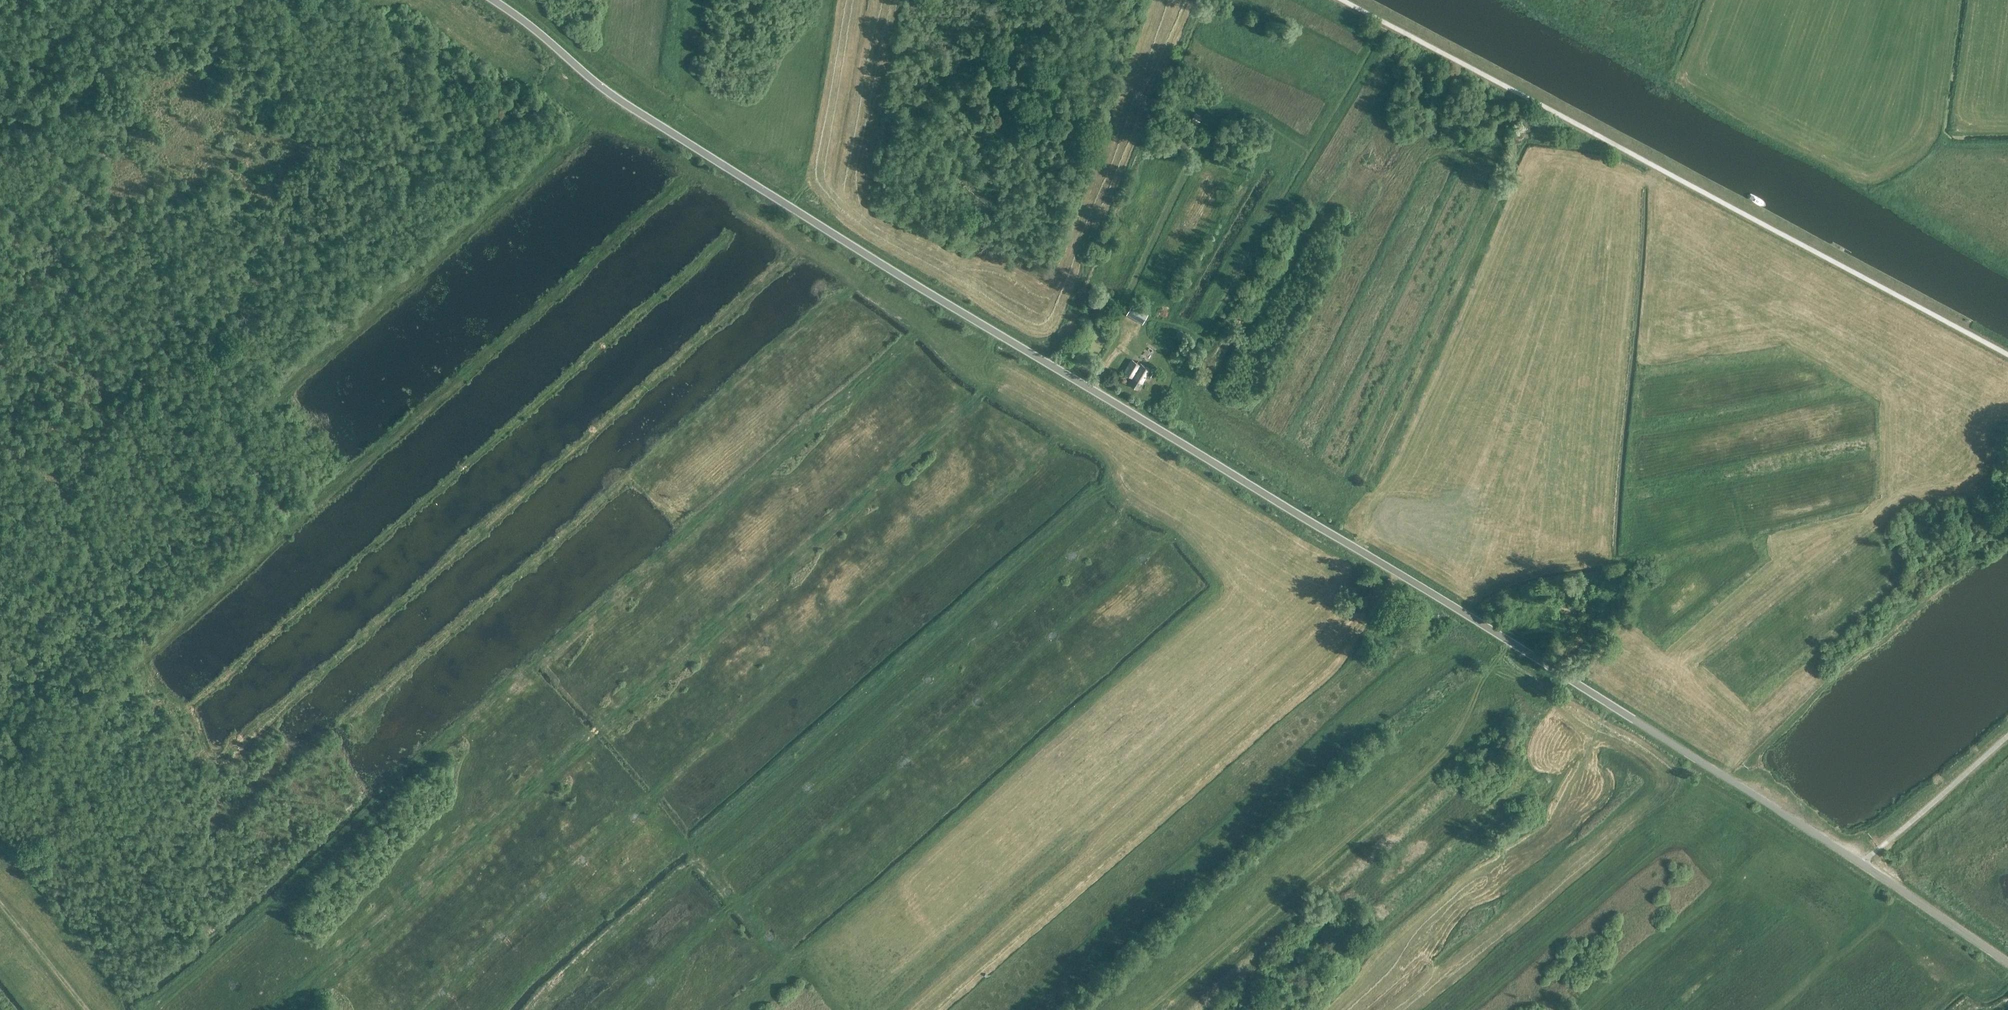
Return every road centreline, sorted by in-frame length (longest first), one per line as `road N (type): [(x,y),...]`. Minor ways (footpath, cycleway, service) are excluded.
road 1 (unclassified): [(2007,964),(1522,651),(708,158),(622,104),(489,0)]
road 2 (track): [(1398,576),(1346,646),(1077,884)]
road 3 (track): [(0,906),(88,1009)]

